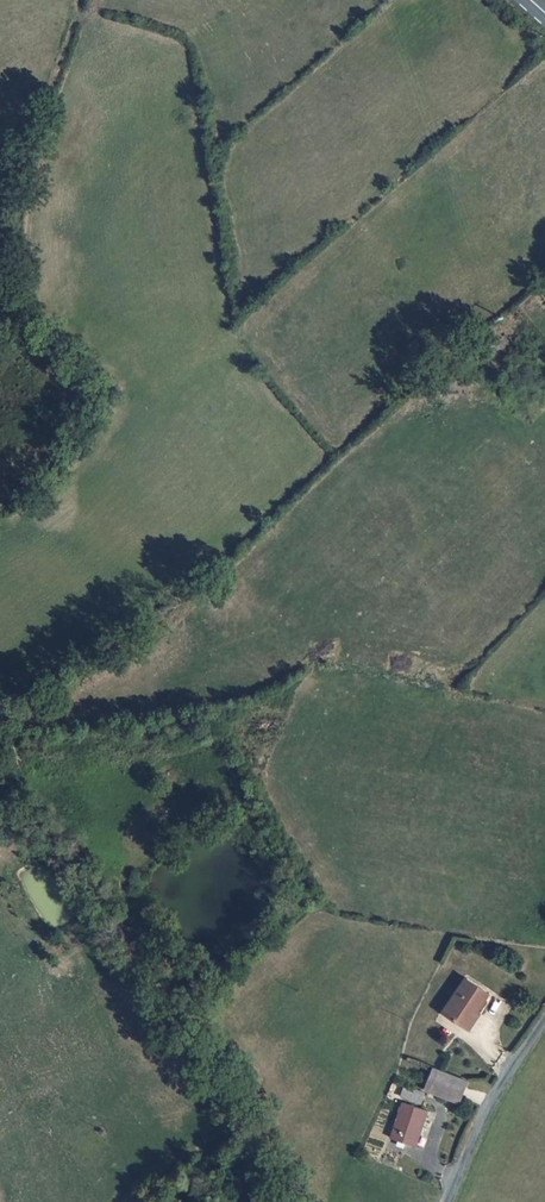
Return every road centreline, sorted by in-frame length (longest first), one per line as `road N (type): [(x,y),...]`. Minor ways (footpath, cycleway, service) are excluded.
road 1 (unclassified): [(445,1201),(483,1111),(544,1018)]

